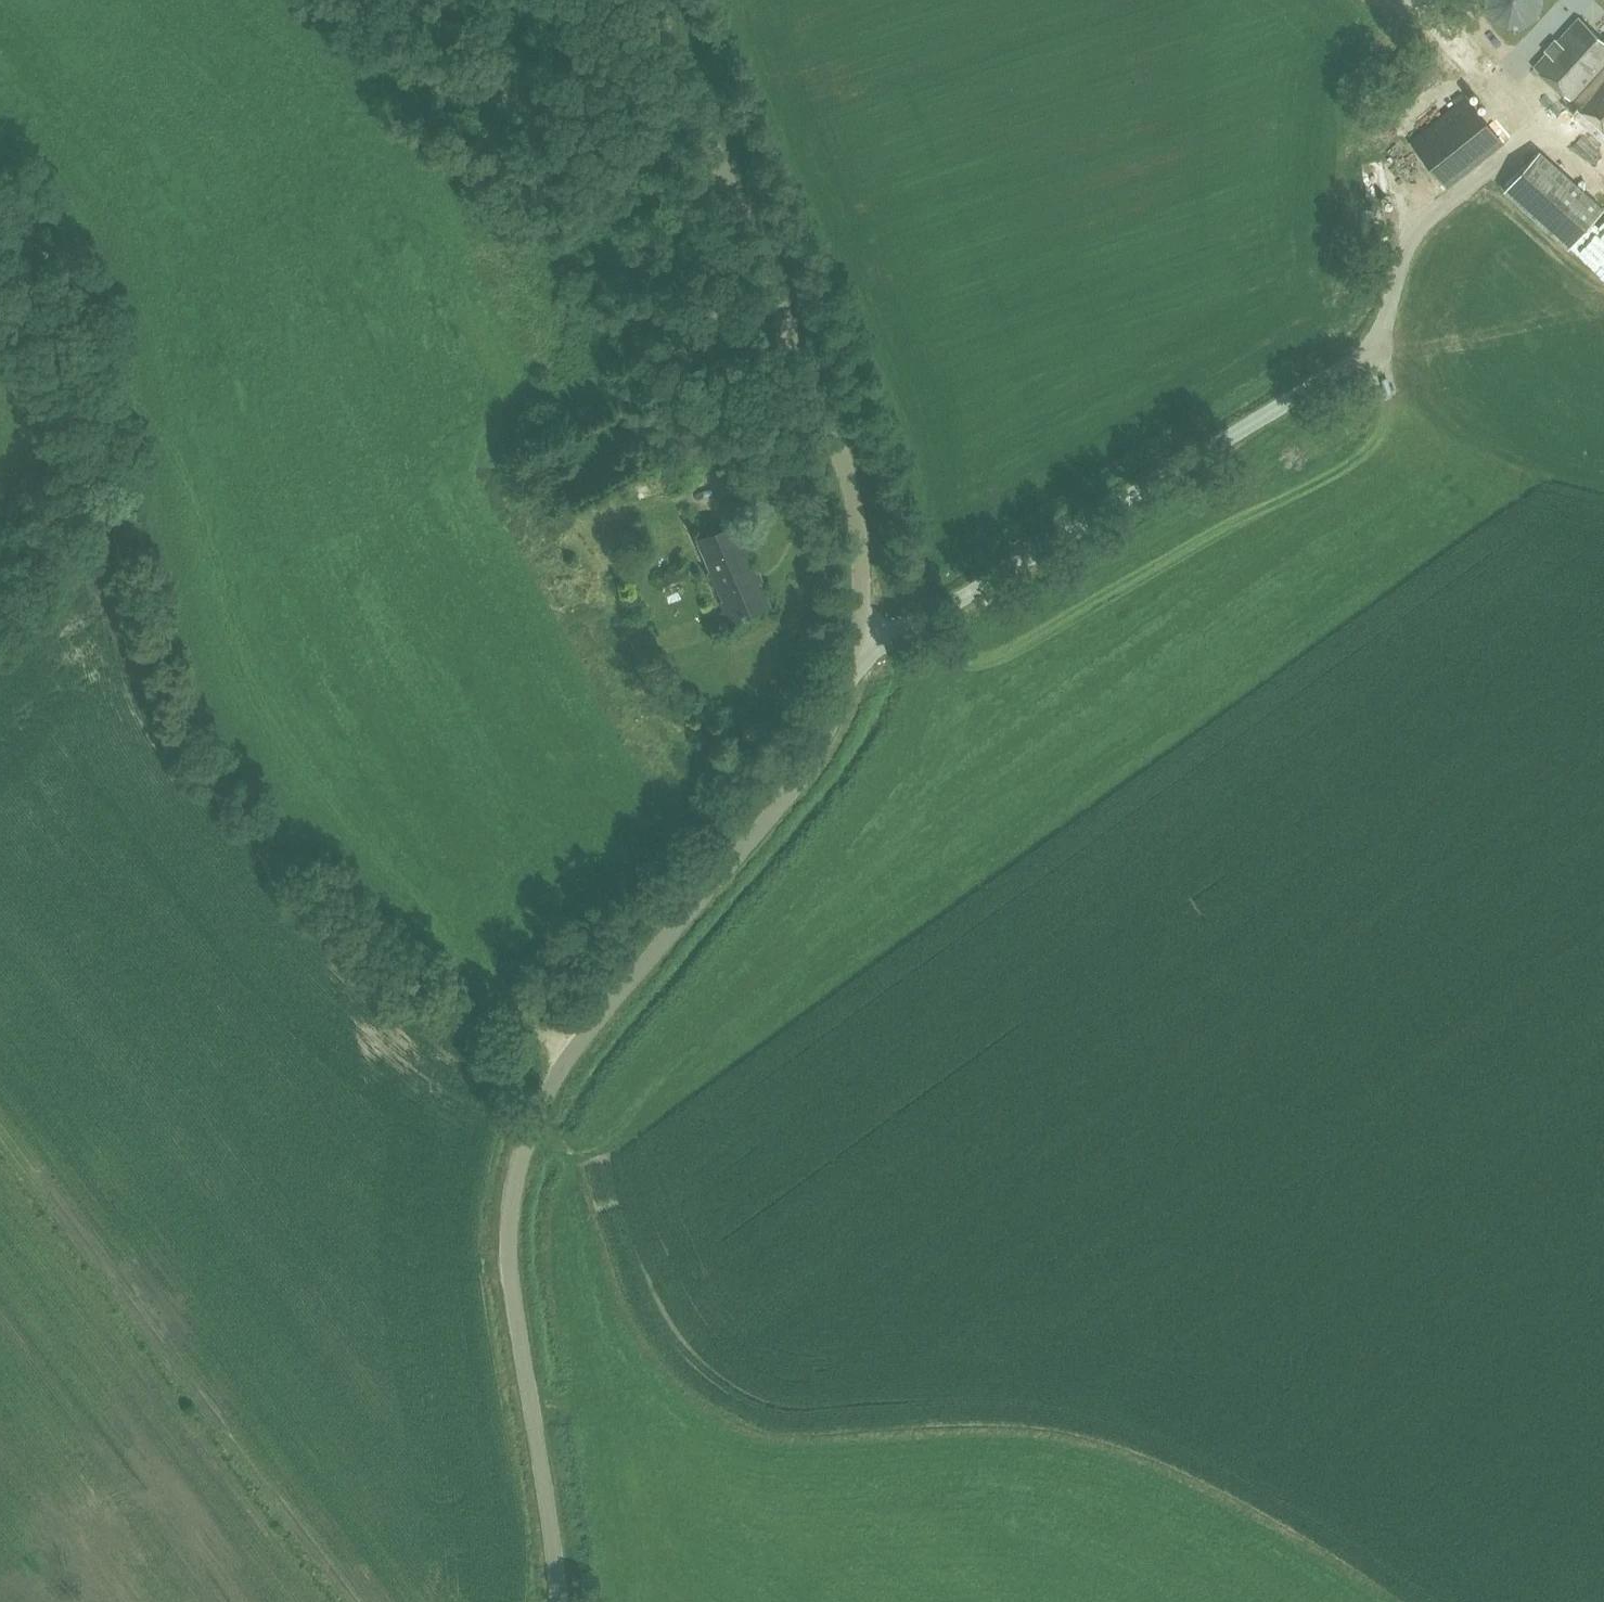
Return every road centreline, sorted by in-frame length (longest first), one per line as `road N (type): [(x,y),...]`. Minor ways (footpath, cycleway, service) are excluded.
road 1 (unclassified): [(557,1601),(511,1277),(523,1160),(576,1054),(821,748),(858,644),(854,486),(841,409),(656,0)]

